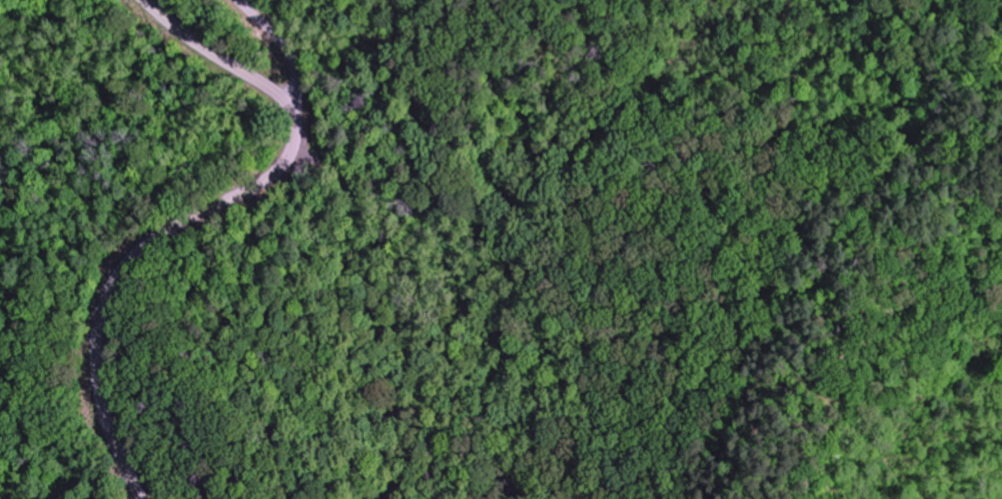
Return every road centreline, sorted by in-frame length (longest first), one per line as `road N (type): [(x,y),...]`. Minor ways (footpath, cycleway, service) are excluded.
road 1 (tertiary): [(141,498),(105,412),(97,350),(103,310),(144,249),(282,163),(294,139),(288,108)]
road 2 (tertiary): [(288,108),(144,0)]
road 3 (residential): [(288,108),(296,79),(289,57),(239,0)]

